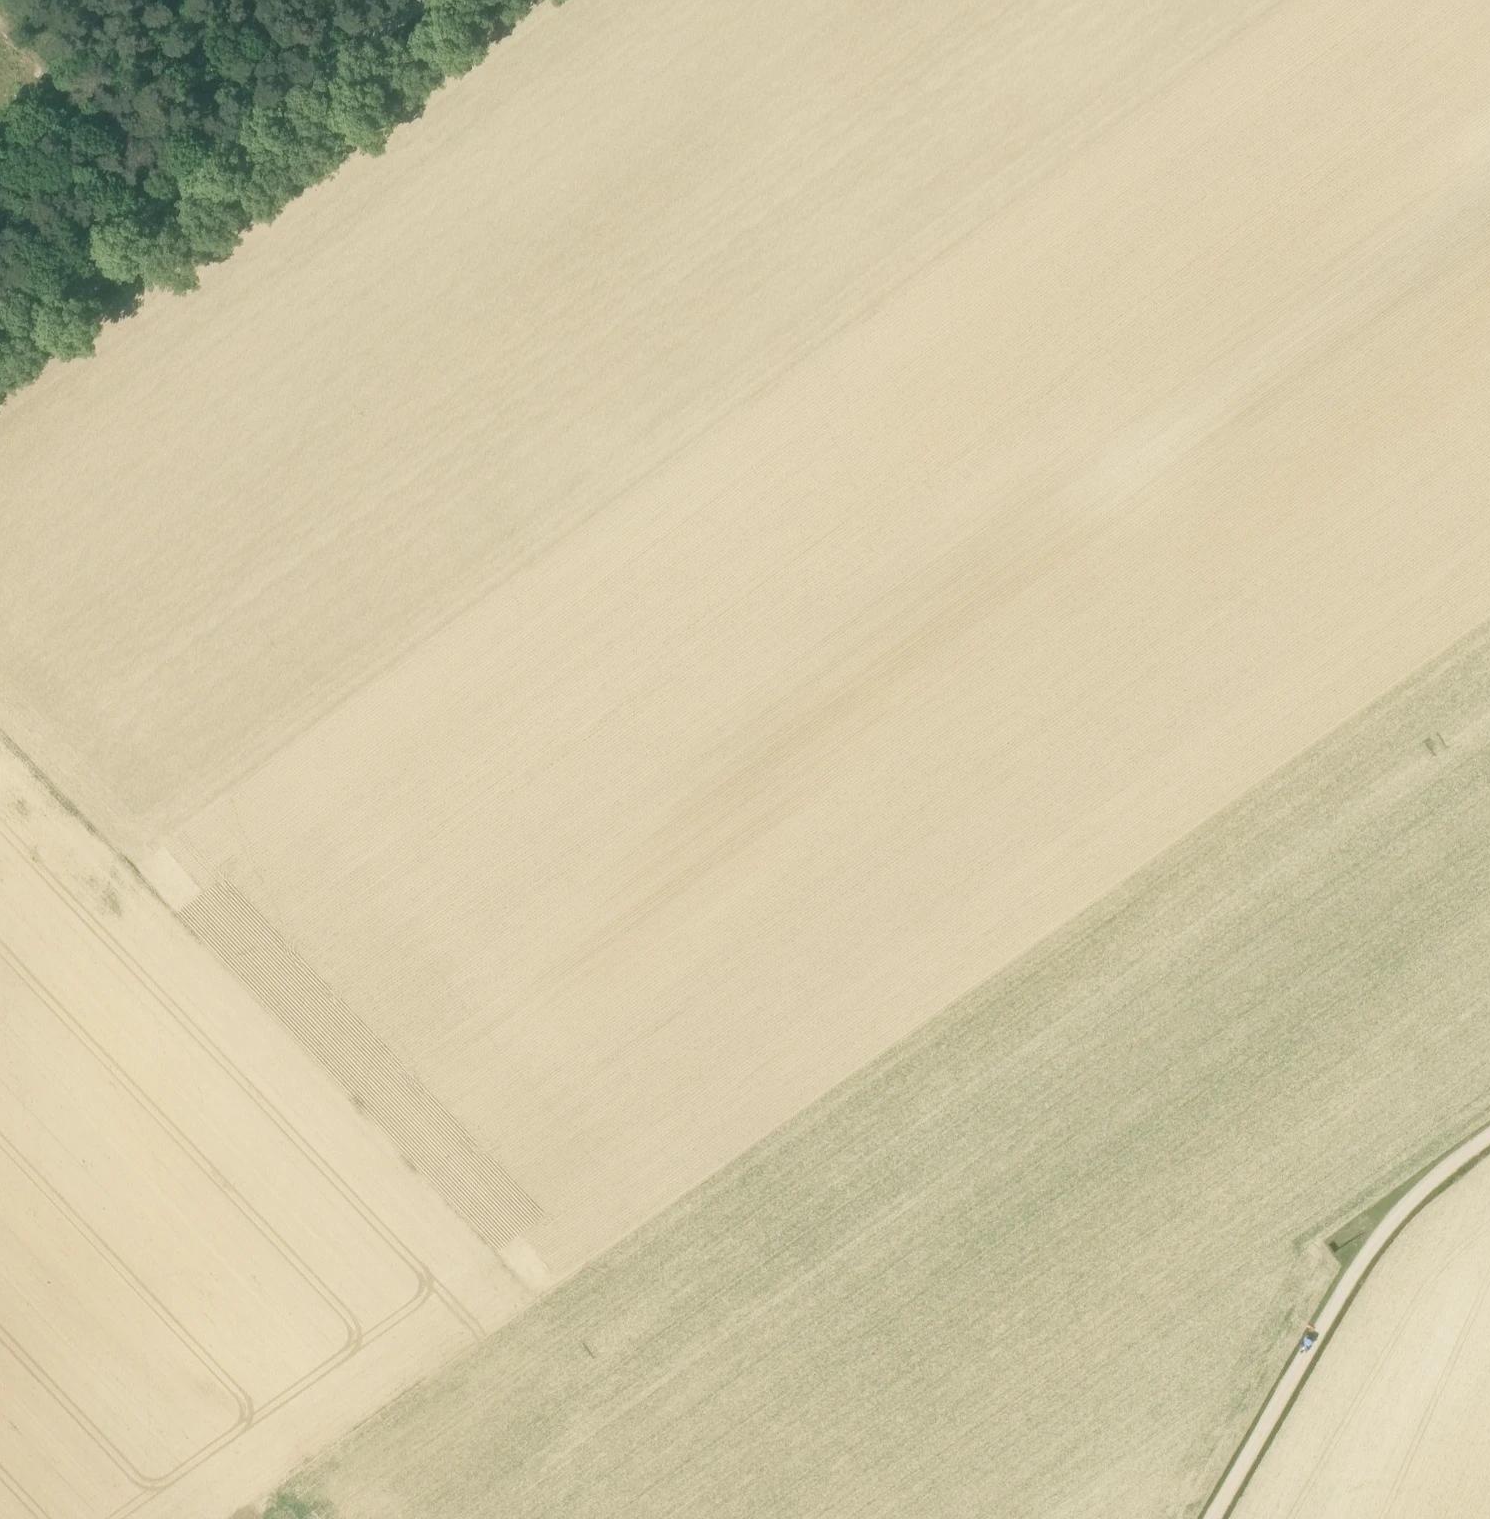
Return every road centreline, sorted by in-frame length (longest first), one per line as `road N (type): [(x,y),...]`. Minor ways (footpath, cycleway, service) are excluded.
road 1 (tertiary): [(0,345),(480,0)]
road 2 (track): [(1489,1147),(1373,1231),(1210,1518)]

